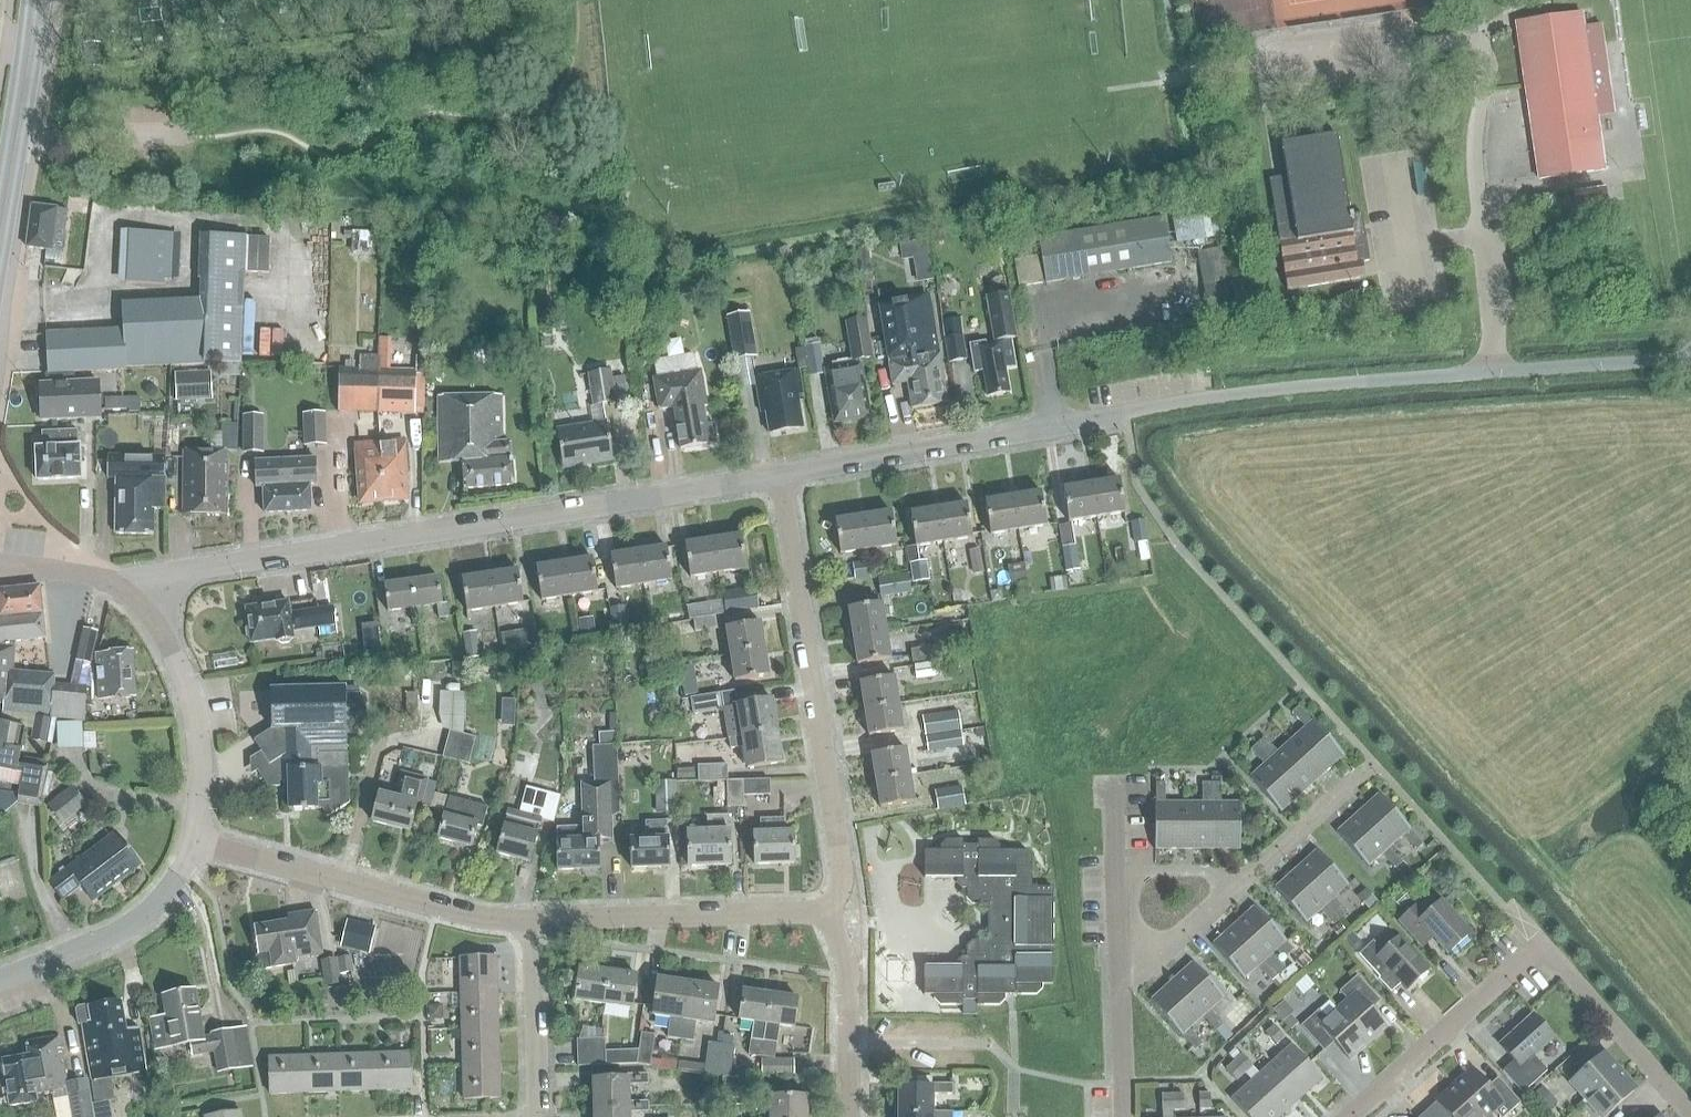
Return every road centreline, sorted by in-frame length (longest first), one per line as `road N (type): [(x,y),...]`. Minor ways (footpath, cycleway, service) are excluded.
road 1 (residential): [(138,602),(194,570),(779,474)]
road 2 (unclassified): [(1124,412),(1359,382),(1690,361)]
road 3 (residential): [(830,911),(842,879),(779,474)]
road 4 (residential): [(779,474),(1124,412)]
road 5 (residential): [(533,919),(475,917),(195,839)]
road 6 (residential): [(1119,988),(1373,763)]
road 7 (residential): [(830,911),(533,919)]
road 8 (residential): [(1348,1116),(1541,944)]
road 9 (residential): [(138,602),(178,665),(191,705),(199,747),(195,839)]
road 10 (residential): [(195,839),(159,902),(134,923),(0,979)]
road 11 (residential): [(1690,1115),(1541,944)]
road 12 (residential): [(847,1116),(848,965),(830,911)]
road 13 (residential): [(1119,988),(1112,782)]
road 14 (residential): [(537,1116),(533,919)]
road 15 (primary): [(0,223),(31,30)]
road 16 (residential): [(0,569),(80,573),(138,602)]
road 17 (residential): [(1123,1116),(1119,988)]

